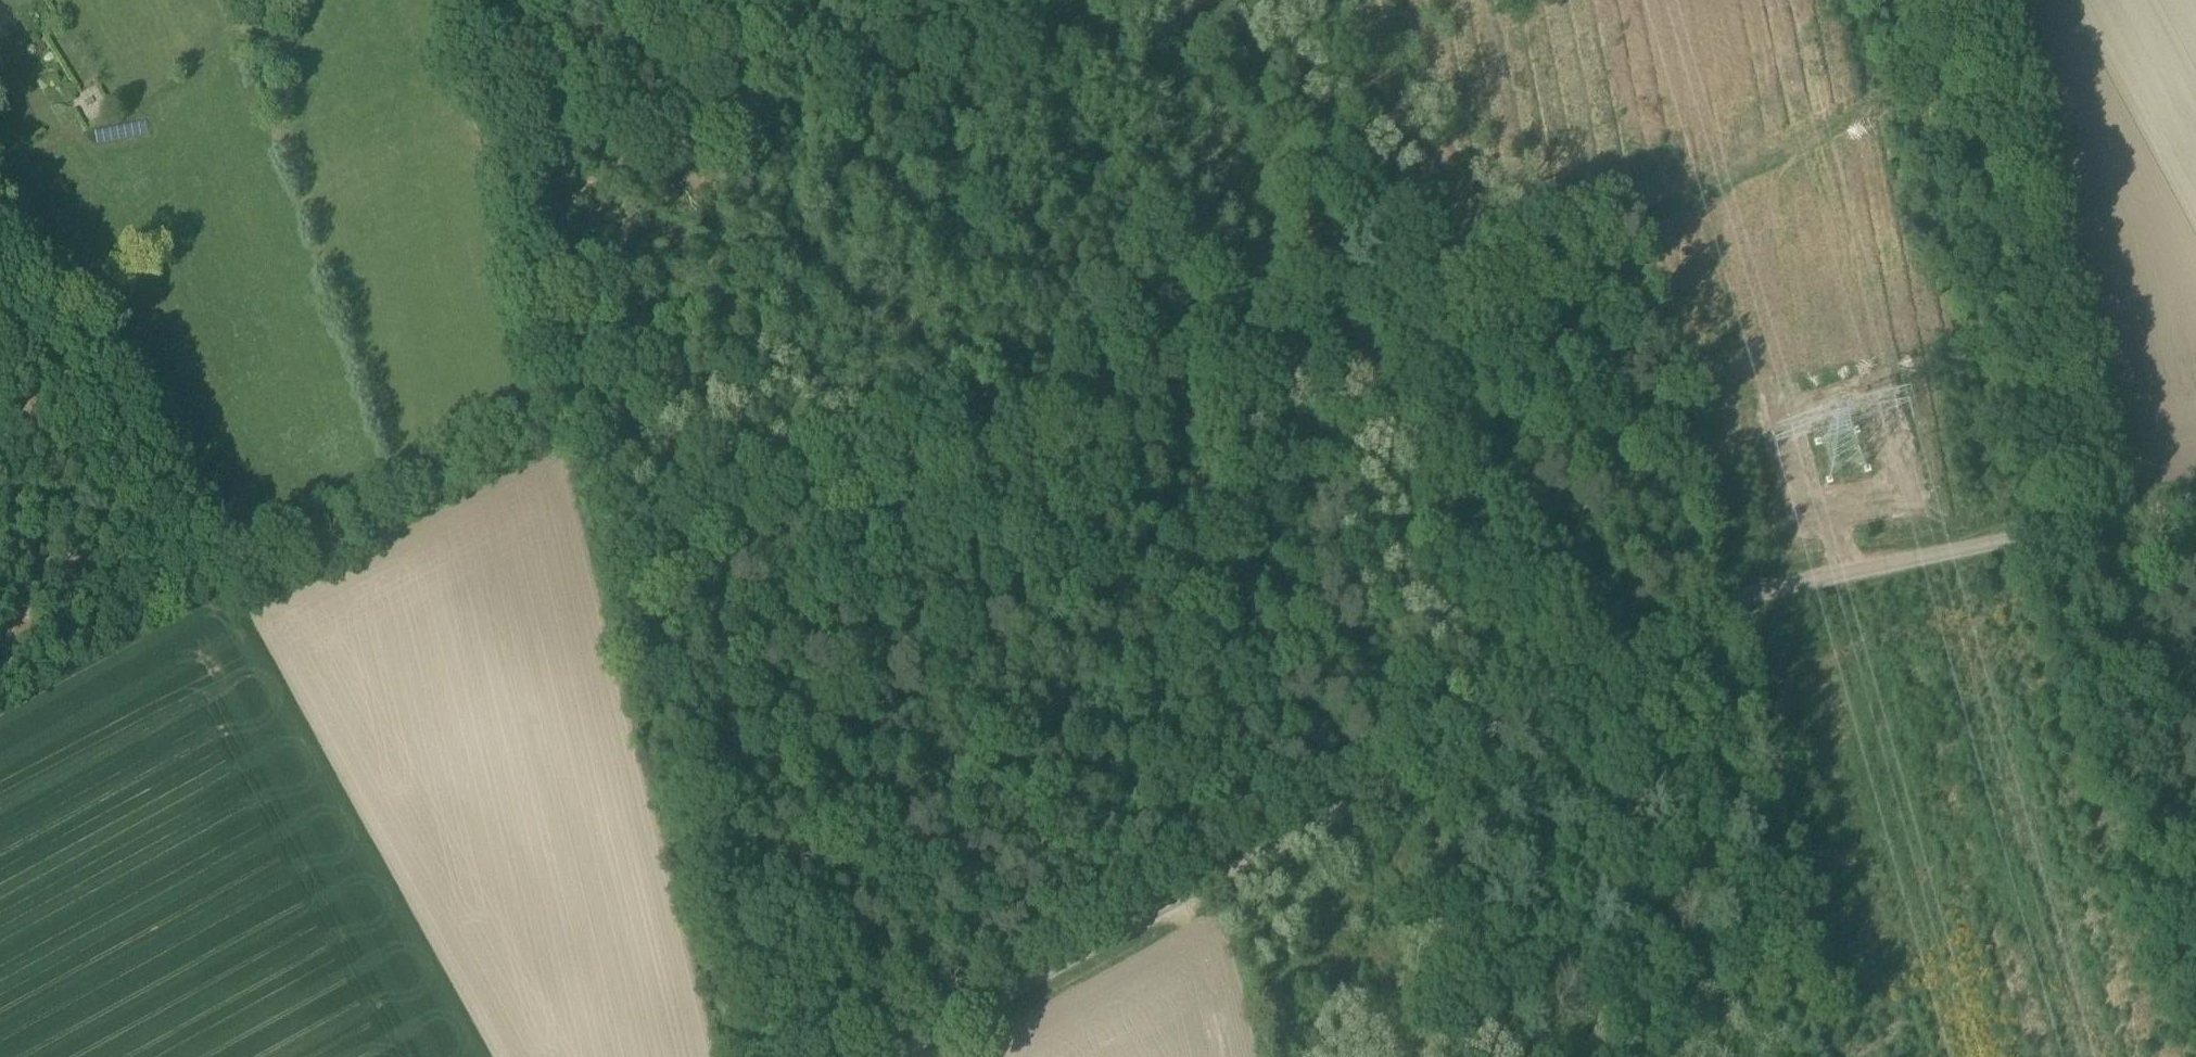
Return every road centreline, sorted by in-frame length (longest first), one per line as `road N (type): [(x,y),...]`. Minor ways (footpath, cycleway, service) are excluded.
road 1 (unclassified): [(883,1056),(1683,617),(1747,591),(2195,490)]
road 2 (track): [(2114,506),(2015,0)]

